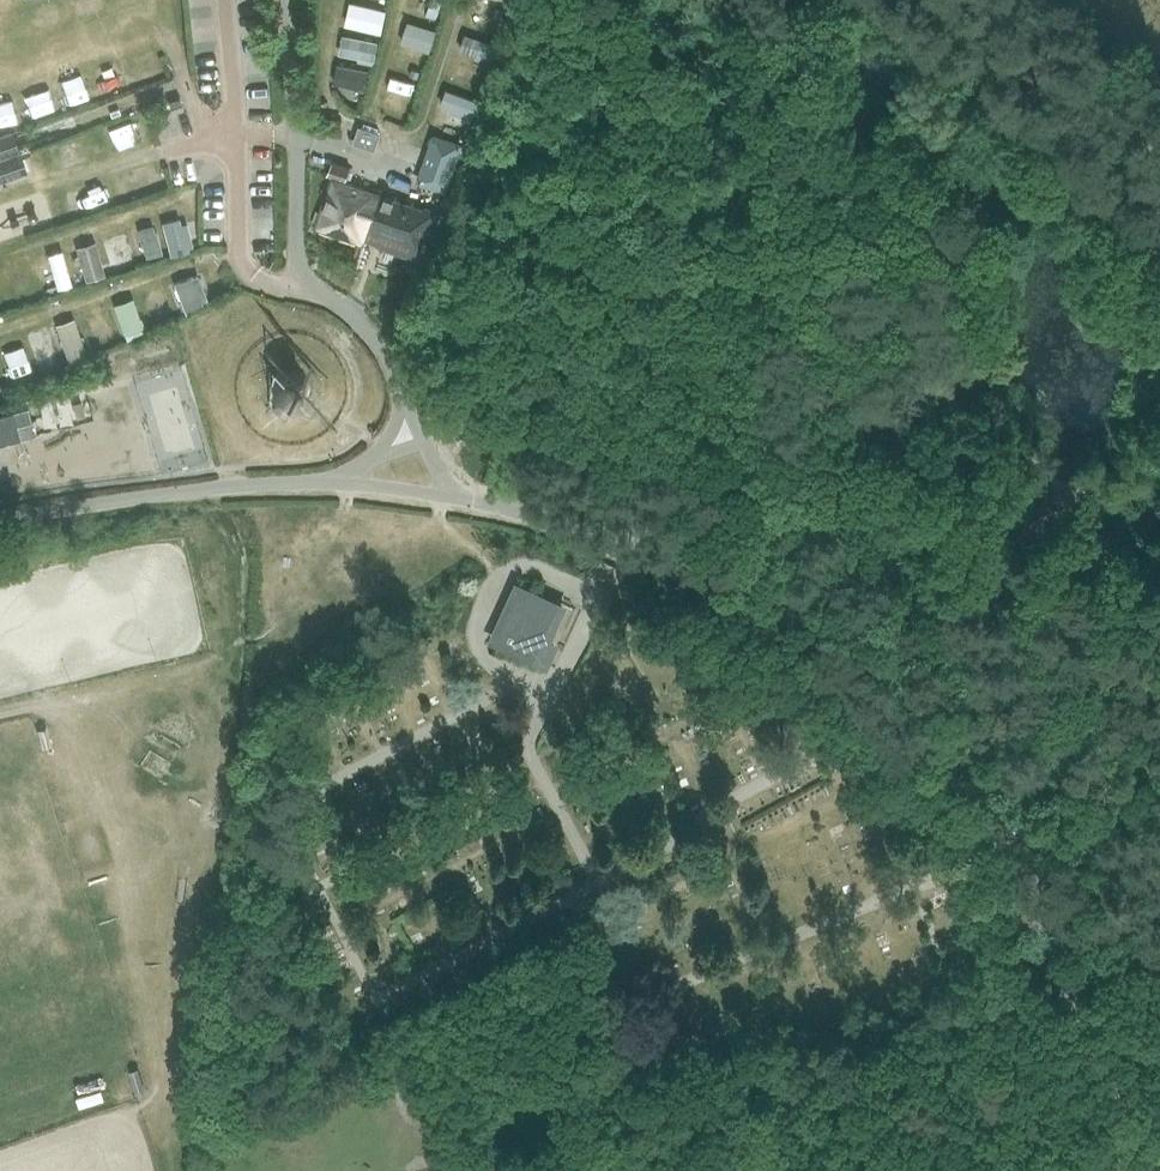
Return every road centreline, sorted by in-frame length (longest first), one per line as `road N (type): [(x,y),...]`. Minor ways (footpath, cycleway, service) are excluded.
road 1 (unclassified): [(1134,1170),(1010,859),(945,737),(903,686),(857,648),(758,596),(469,500)]
road 2 (unclassified): [(406,411),(377,347),(308,281),(299,263),(282,0)]
road 3 (unclassified): [(330,482),(169,492),(0,519)]
road 4 (unclassified): [(469,500),(330,482)]

